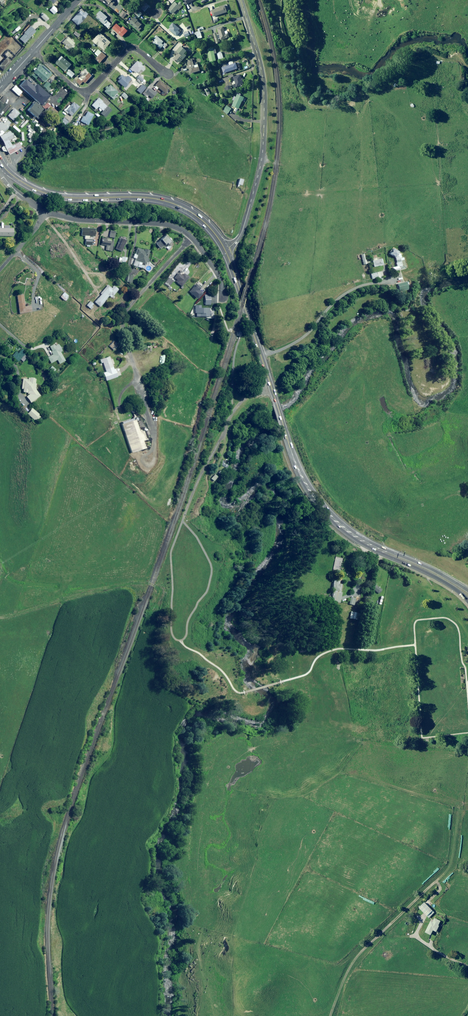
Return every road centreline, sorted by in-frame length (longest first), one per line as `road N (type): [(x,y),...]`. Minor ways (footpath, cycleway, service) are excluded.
road 1 (trunk): [(374,548),(331,518),(301,476),(225,249)]
road 2 (residential): [(241,0),(262,78),(262,151),(241,233),(225,249)]
road 3 (trunk): [(225,249),(203,221),(177,205),(54,196),(4,167)]
road 4 (residential): [(45,211),(181,230),(216,271),(222,297)]
road 5 (residential): [(33,51),(80,91),(130,48),(167,73)]

